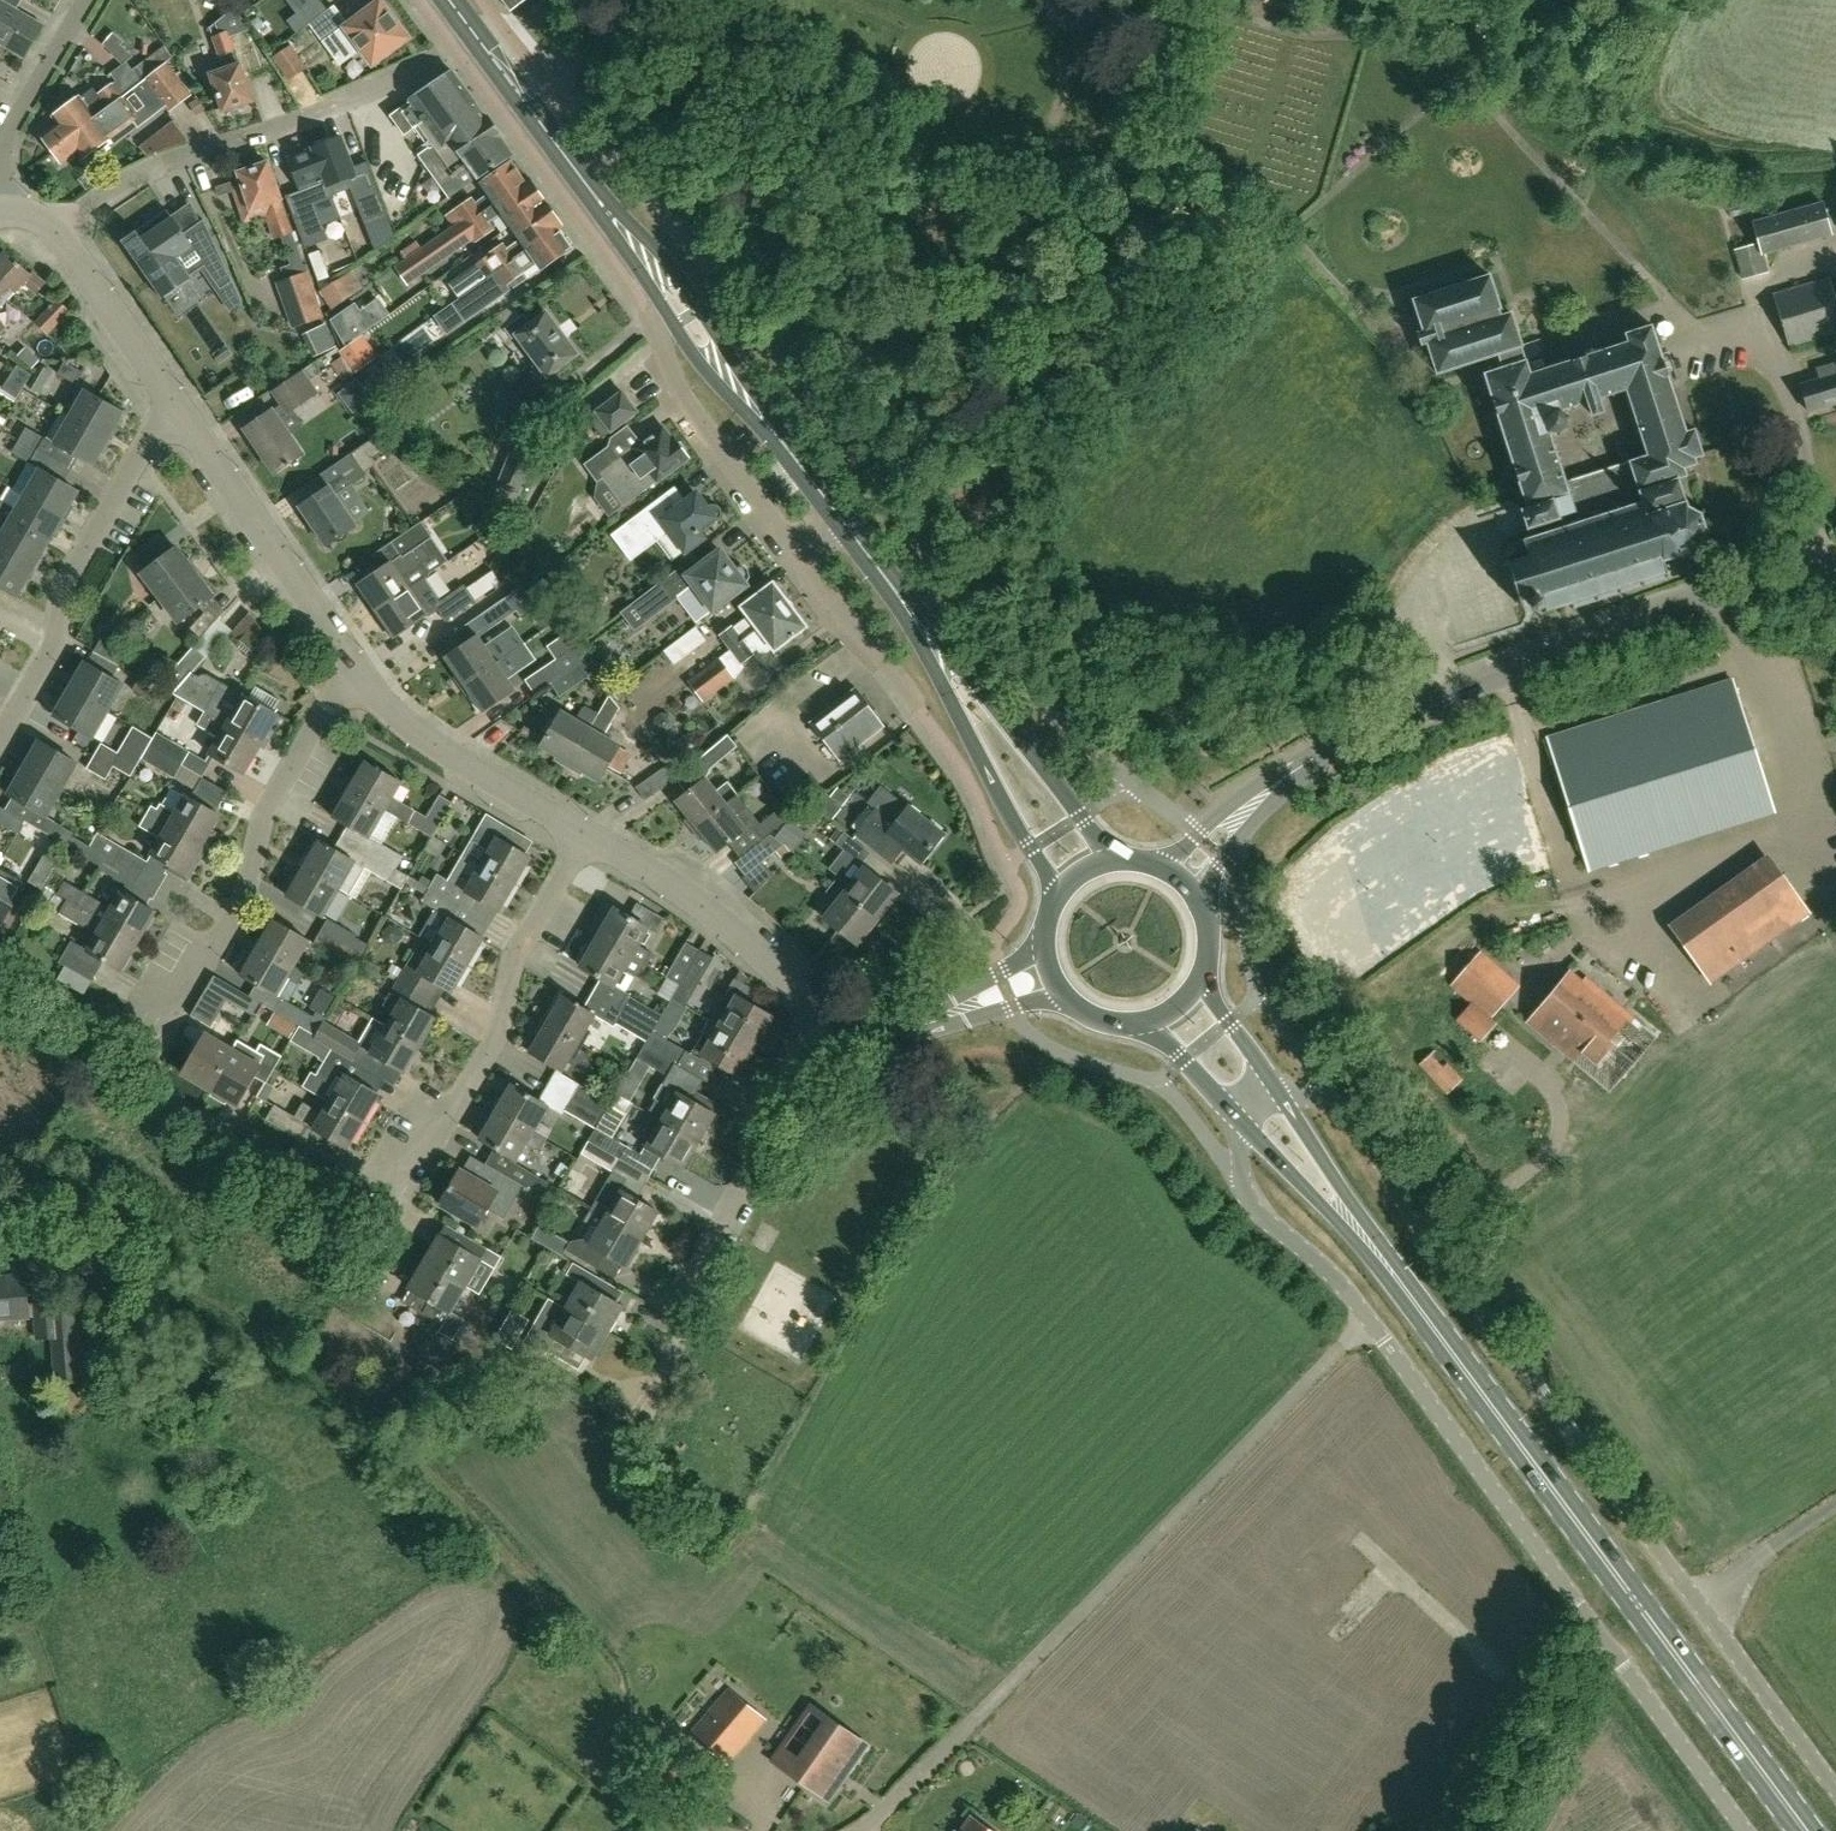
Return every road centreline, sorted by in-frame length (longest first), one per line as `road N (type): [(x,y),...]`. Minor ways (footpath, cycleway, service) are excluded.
road 1 (tertiary): [(1835,565),(1724,588),(1442,693),(1351,735),(1207,845)]
road 2 (unclassified): [(1694,1607),(1415,1222),(1361,1124),(1329,1103),(1282,1096)]
road 3 (primary): [(1805,1830),(1420,1310)]
road 4 (unclassified): [(1602,1636),(1332,1273),(1256,1213),(1241,1176),(1245,1128)]
road 5 (residential): [(61,225),(148,173),(345,104),(476,38)]
road 6 (residential): [(392,1221),(501,1040),(513,961),(586,833)]
road 7 (residential): [(155,1042),(247,895),(263,815),(358,675)]
road 8 (residential): [(0,753),(53,661),(64,581),(175,402)]
road 9 (primary): [(794,459),(673,267),(572,166)]
road 10 (residential): [(650,1311),(670,1310),(717,1240),(753,1173),(766,1100),(825,1014)]
road 11 (tertiary): [(358,675),(175,402)]
road 12 (primary): [(918,624),(1050,882),(1055,905)]
road 13 (primary): [(1112,864),(946,645),(918,624)]
road 14 (tertiary): [(825,1014),(683,888),(586,833)]
road 15 (residential): [(661,302),(656,332),(687,404),(800,556)]
road 16 (tertiary): [(586,833),(428,737),(358,675)]
road 17 (primary): [(1420,1310),(1282,1096)]
road 18 (primary): [(1245,1128),(1420,1310)]
road 19 (unclassified): [(1746,1830),(1602,1636)]
road 20 (unclassified): [(1835,1802),(1694,1607)]
road 21 (unclassified): [(1486,1830),(1585,1652),(1602,1636)]
road 22 (tertiary): [(175,402),(61,225)]
road 23 (primary): [(661,302),(699,363),(794,459)]
road 24 (tertiary): [(1007,990),(880,1035),(847,1030),(825,1014)]
road 25 (residential): [(800,556),(918,705)]
road 26 (unclassified): [(1694,1607),(1835,1506)]
road 27 (primary): [(572,166),(661,302)]
road 28 (residential): [(526,102),(645,0)]
road 29 (primary): [(1135,1022),(1245,1128)]
road 30 (primary): [(1282,1096),(1199,974)]
road 31 (residential): [(4,217),(18,129),(40,88)]
road 32 (primary): [(918,624),(842,523)]

